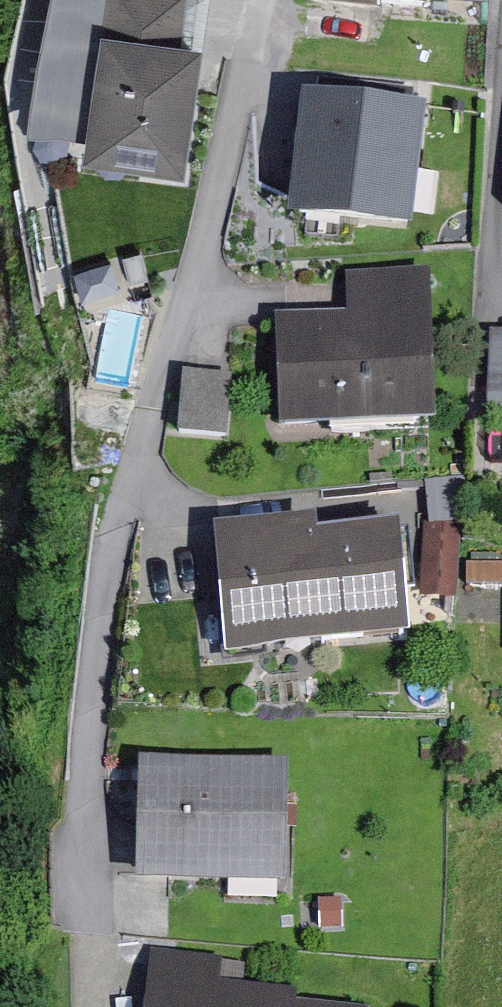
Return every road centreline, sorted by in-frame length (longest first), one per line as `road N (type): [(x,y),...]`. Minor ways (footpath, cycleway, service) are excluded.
road 1 (residential): [(276,0),(202,295),(131,523),(99,755),(96,923)]

